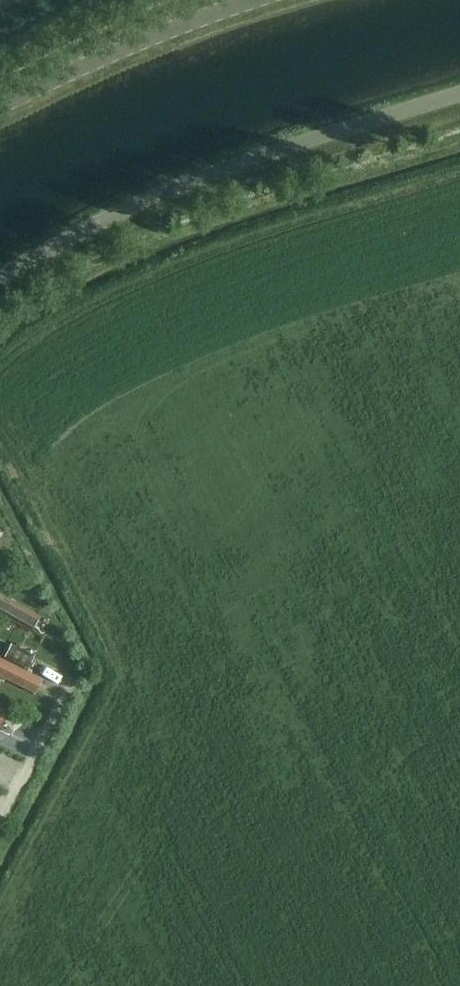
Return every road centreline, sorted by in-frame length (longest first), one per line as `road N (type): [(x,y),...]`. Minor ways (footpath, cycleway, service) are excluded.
road 1 (unclassified): [(0,278),(161,193),(459,94)]
road 2 (unclassified): [(0,107),(90,63),(258,0)]

